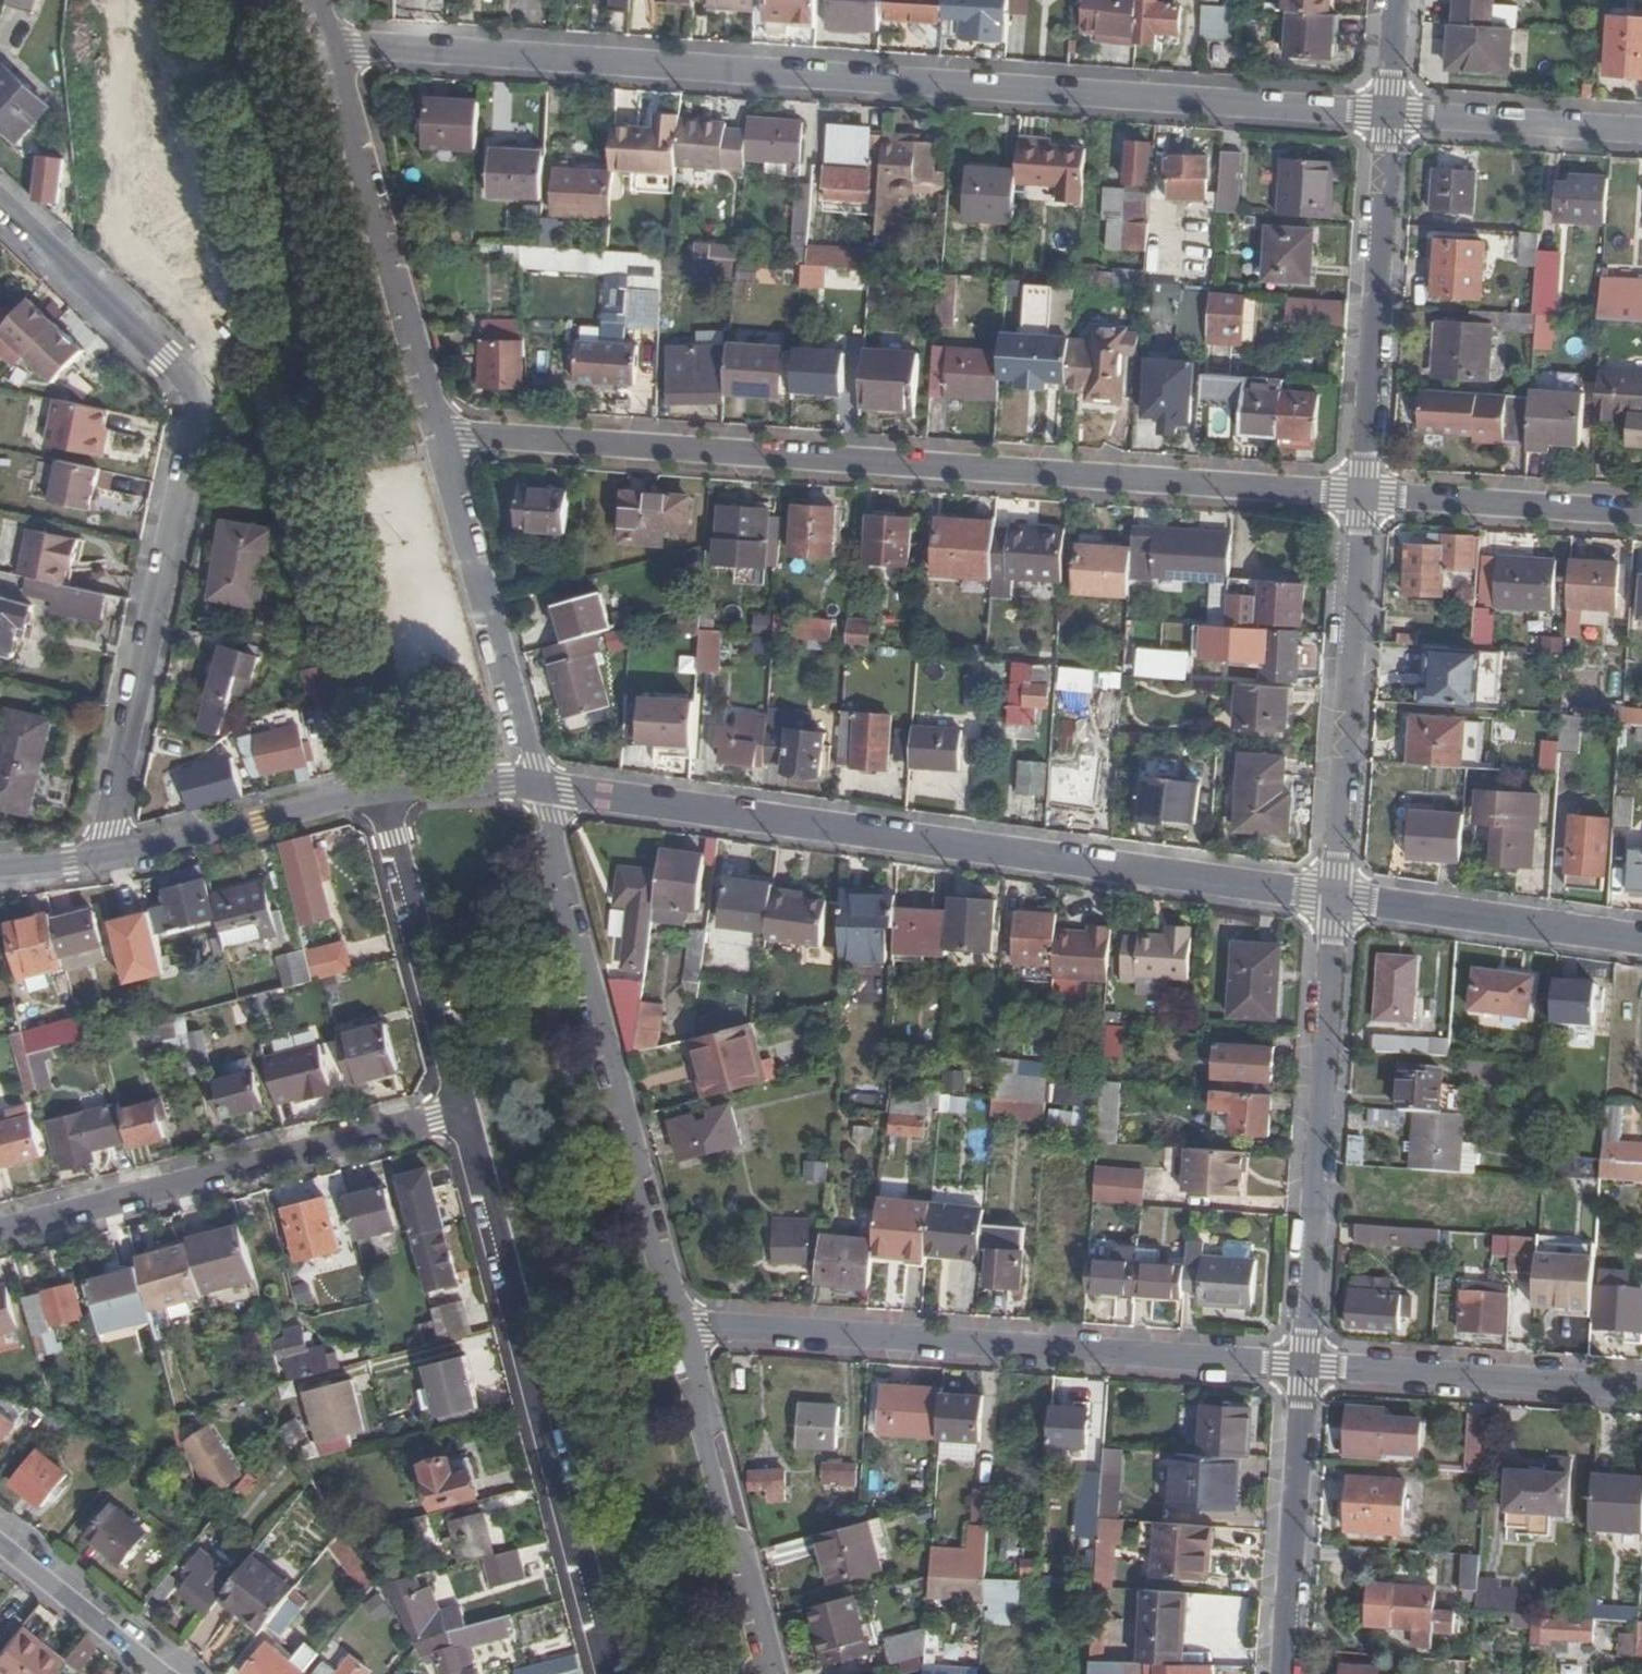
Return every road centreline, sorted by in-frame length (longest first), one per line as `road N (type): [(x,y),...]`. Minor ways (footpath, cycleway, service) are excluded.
road 1 (residential): [(326,47),(1389,114)]
road 2 (residential): [(436,440),(1364,496)]
road 3 (residential): [(1338,901),(540,786)]
road 4 (residential): [(0,203),(163,358),(180,379),(187,413),(99,860)]
road 5 (residential): [(682,1327),(1305,1367)]
road 6 (residential): [(463,1112),(607,1673)]
road 7 (residential): [(682,1327),(540,786)]
road 8 (residential): [(0,1233),(463,1112)]
road 9 (residential): [(1305,1367),(1338,901)]
road 10 (residential): [(436,440),(326,47)]
road 11 (residential): [(1338,901),(1364,496)]
road 12 (residential): [(1364,496),(1389,114)]
road 13 (residential): [(540,786),(436,440)]
road 14 (residential): [(776,1673),(682,1327)]
road 15 (residential): [(1641,1389),(1305,1367)]
road 16 (residential): [(383,793),(463,1112)]
road 17 (residential): [(1284,1673),(1305,1367)]
road 18 (residential): [(1641,942),(1338,901)]
road 19 (residential): [(383,793),(99,860)]
road 20 (residential): [(1641,514),(1364,496)]
road 21 (residential): [(1641,132),(1389,114)]
road 22 (residential): [(0,1541),(168,1673)]
road 23 (residential): [(540,786),(383,793)]

